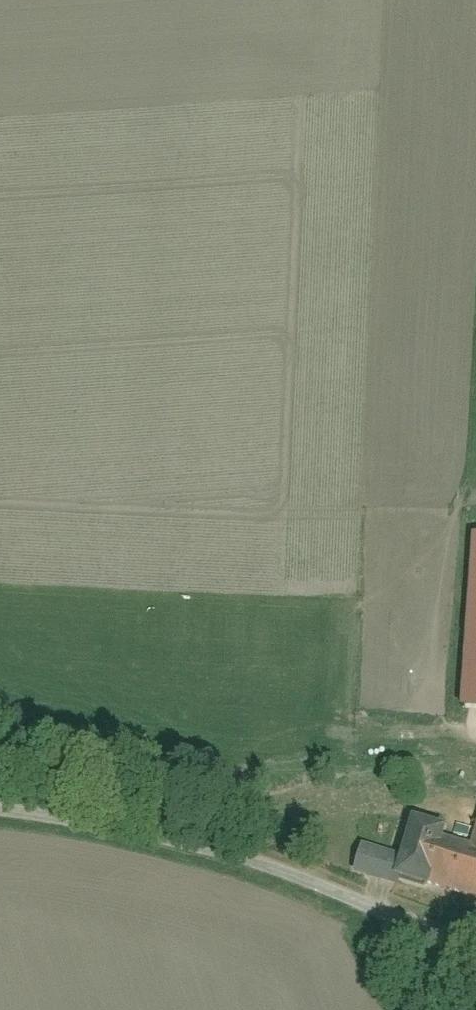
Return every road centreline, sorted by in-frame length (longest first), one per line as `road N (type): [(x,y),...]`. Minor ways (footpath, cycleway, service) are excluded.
road 1 (residential): [(0,806),(261,860),(475,949)]

